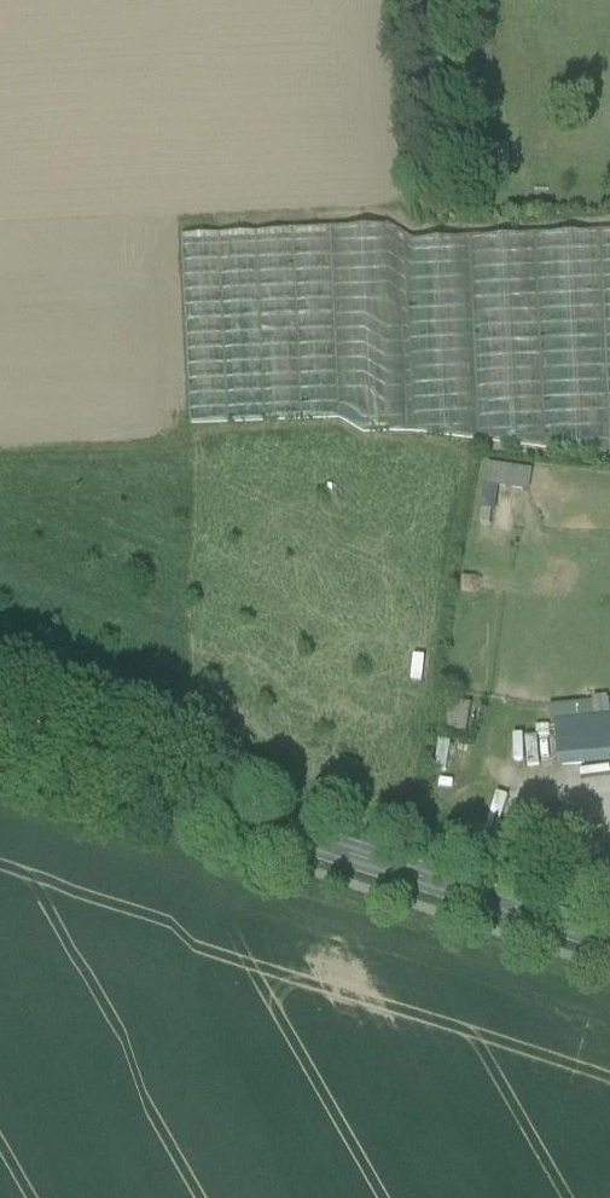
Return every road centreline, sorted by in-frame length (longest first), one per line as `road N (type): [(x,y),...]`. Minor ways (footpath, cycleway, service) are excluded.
road 1 (secondary): [(0,742),(609,941)]

